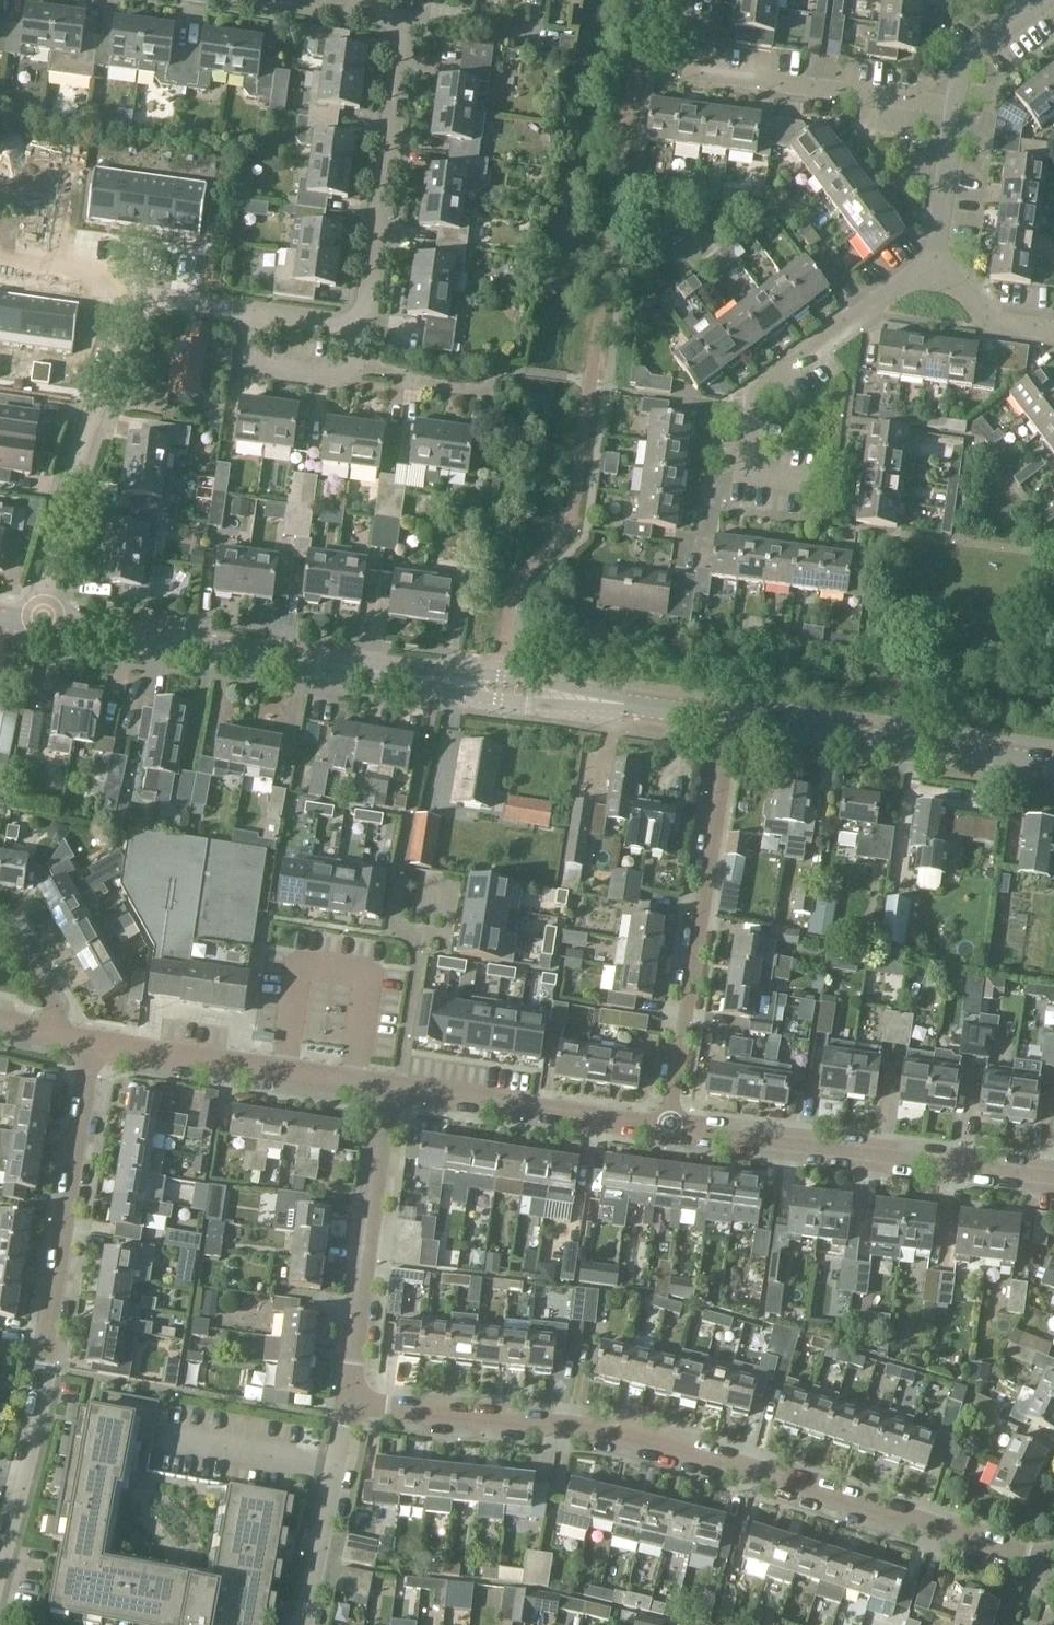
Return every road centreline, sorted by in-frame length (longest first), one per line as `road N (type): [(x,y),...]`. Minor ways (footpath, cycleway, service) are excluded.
road 1 (residential): [(1053,1564),(575,1424),(350,1400)]
road 2 (secondary): [(731,719),(44,624)]
road 3 (residential): [(0,1558),(47,1365),(94,1043)]
road 4 (residential): [(731,719),(668,1127)]
road 5 (residential): [(668,1127),(1053,1175)]
road 6 (residential): [(827,485),(769,478),(748,453),(754,395),(935,260)]
road 7 (residential): [(357,327),(369,298),(402,46),(399,28),(379,16),(345,11)]
road 8 (residential): [(956,106),(673,70),(683,0)]
road 9 (residential): [(44,624),(68,489),(133,296)]
road 10 (secondary): [(1053,763),(731,719)]
road 11 (residential): [(350,1400),(394,1087)]
road 12 (residential): [(280,1071),(298,961),(374,973),(357,1081)]
road 13 (residential): [(668,1127),(394,1087)]
road 14 (residential): [(301,1624),(350,1400)]
road 15 (residential): [(248,312),(241,364),(351,378),(357,327)]
road 16 (residential): [(280,1071),(94,1043)]
road 17 (residential): [(935,260),(956,106)]
road 18 (residential): [(1053,329),(989,320),(935,260)]
road 19 (residential): [(133,296),(109,278),(0,262)]
road 20 (residential): [(956,106),(963,62),(1032,9)]
road 21 (residential): [(57,1035),(52,1007),(17,941),(0,931)]

